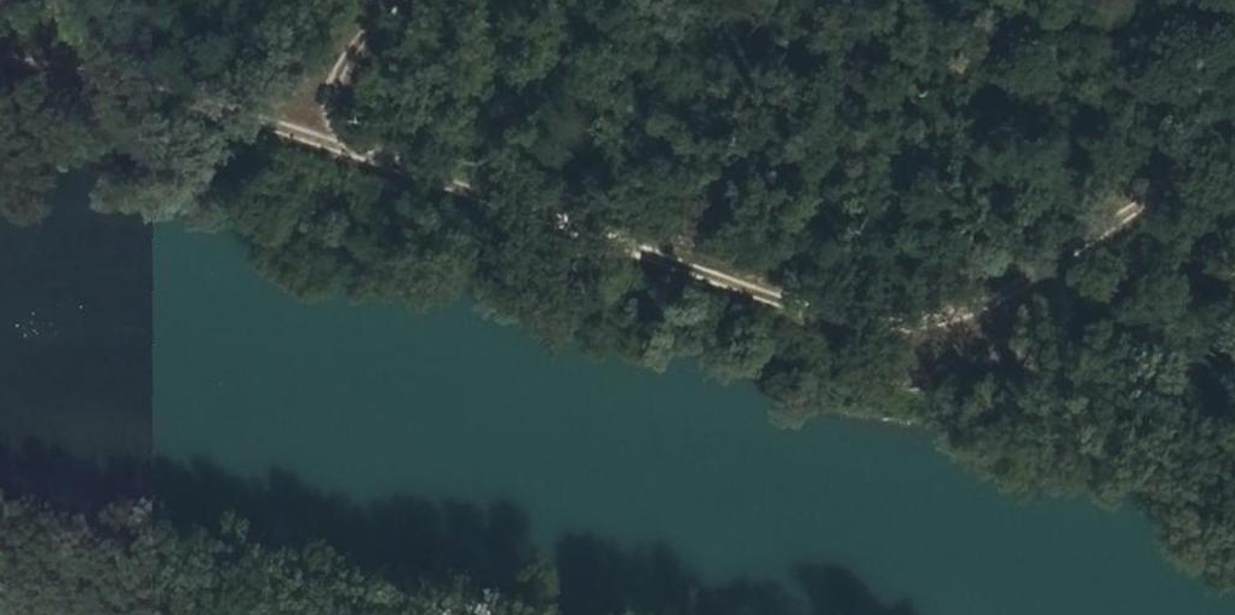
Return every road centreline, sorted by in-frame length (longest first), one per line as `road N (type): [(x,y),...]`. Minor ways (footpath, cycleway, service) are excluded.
road 1 (track): [(1234,118),(934,329),(291,126),(0,87)]

